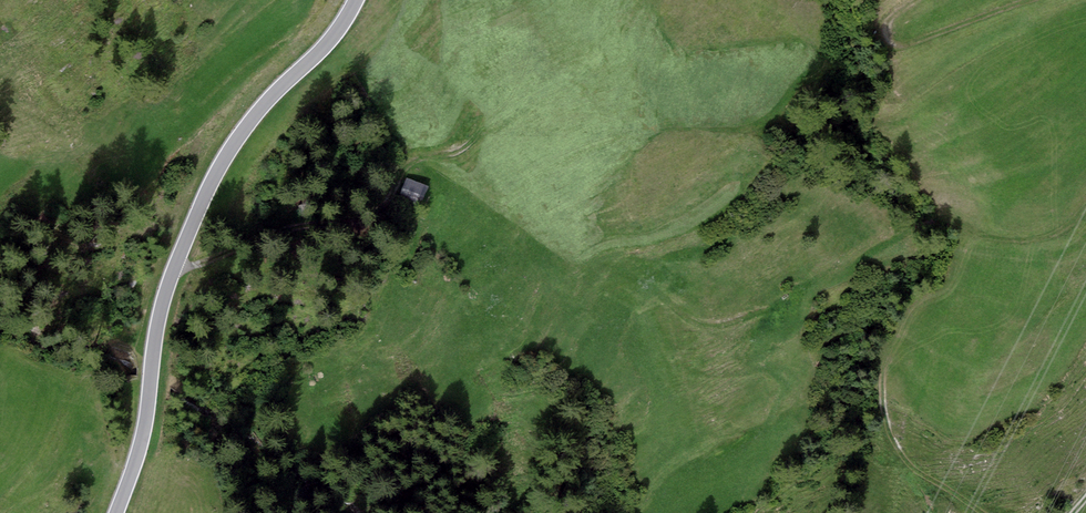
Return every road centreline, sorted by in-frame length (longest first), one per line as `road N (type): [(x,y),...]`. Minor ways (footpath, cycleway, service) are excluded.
road 1 (unclassified): [(116,512),(144,428),(165,295),(201,203),(245,128),(331,38),(355,0)]
road 2 (track): [(1010,240),(923,222),(842,276),(717,325),(668,298)]
road 3 (track): [(174,268),(275,232),(371,218),(407,165),(420,160)]
road 4 (track): [(891,348),(881,380),(891,438),(905,461),(983,512)]
road 5 (track): [(1029,0),(897,45),(887,35),(890,18),(915,0)]

